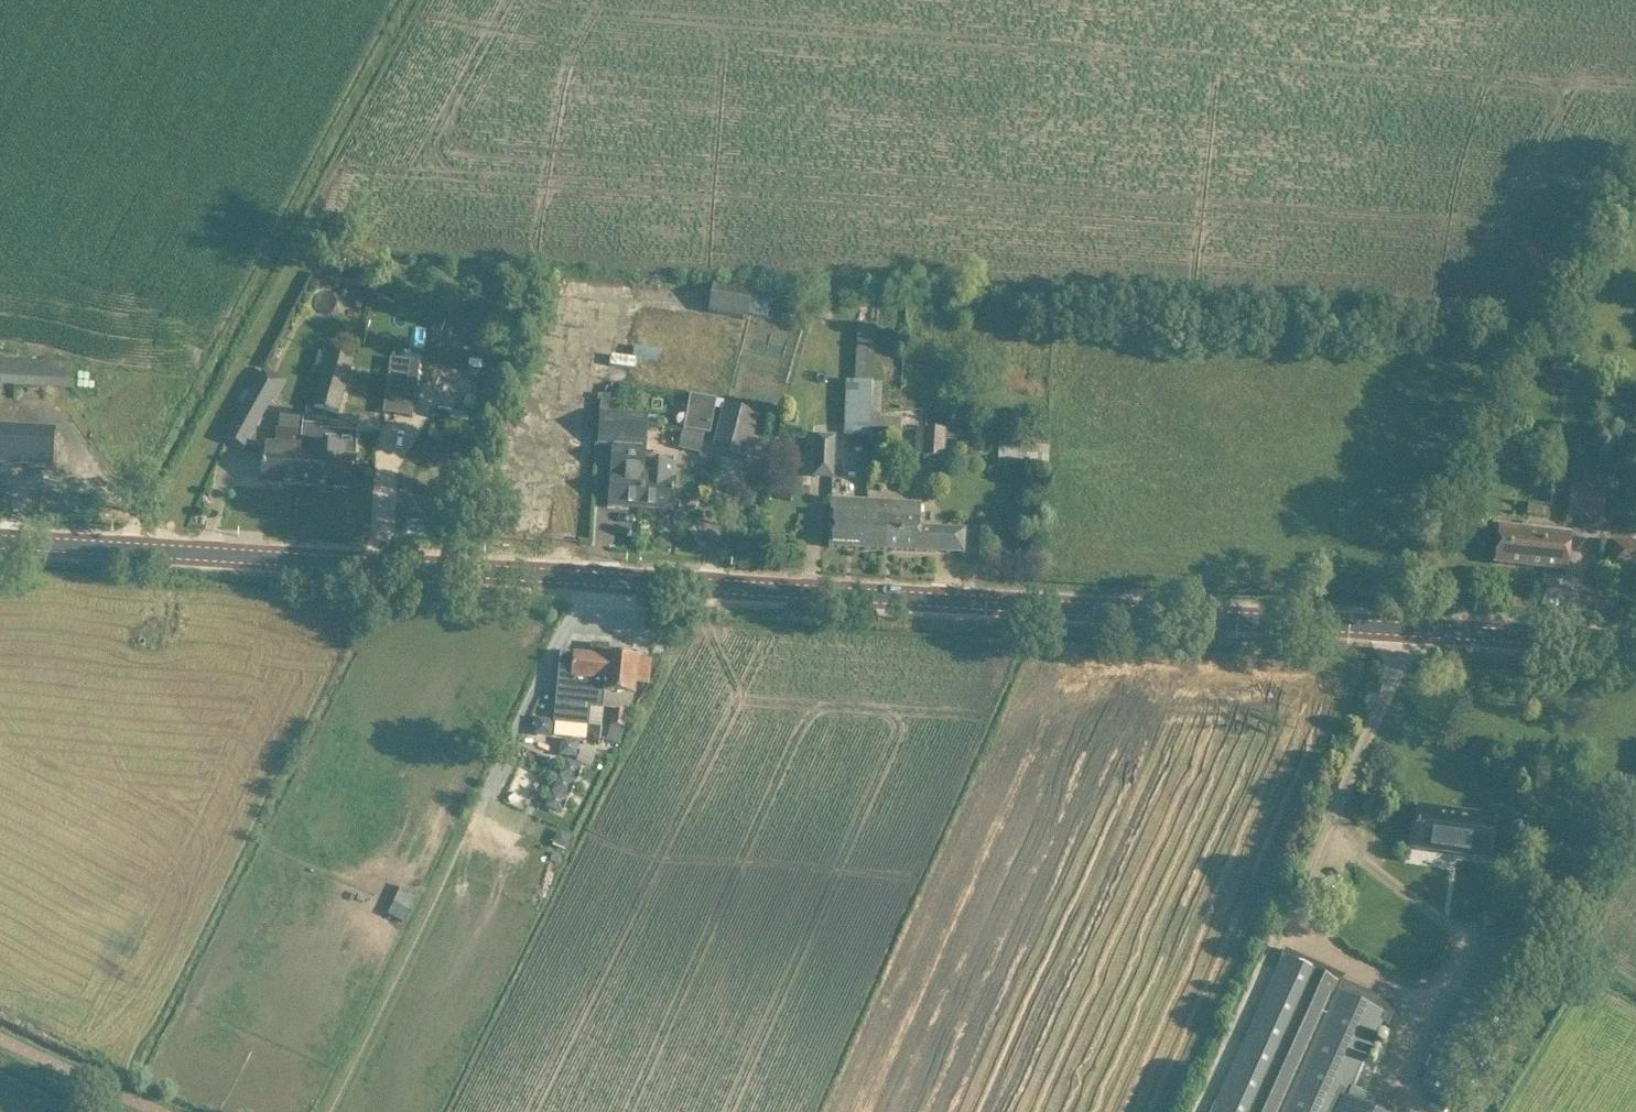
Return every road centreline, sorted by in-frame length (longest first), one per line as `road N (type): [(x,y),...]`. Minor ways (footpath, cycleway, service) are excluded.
road 1 (secondary): [(1635,643),(0,539)]

